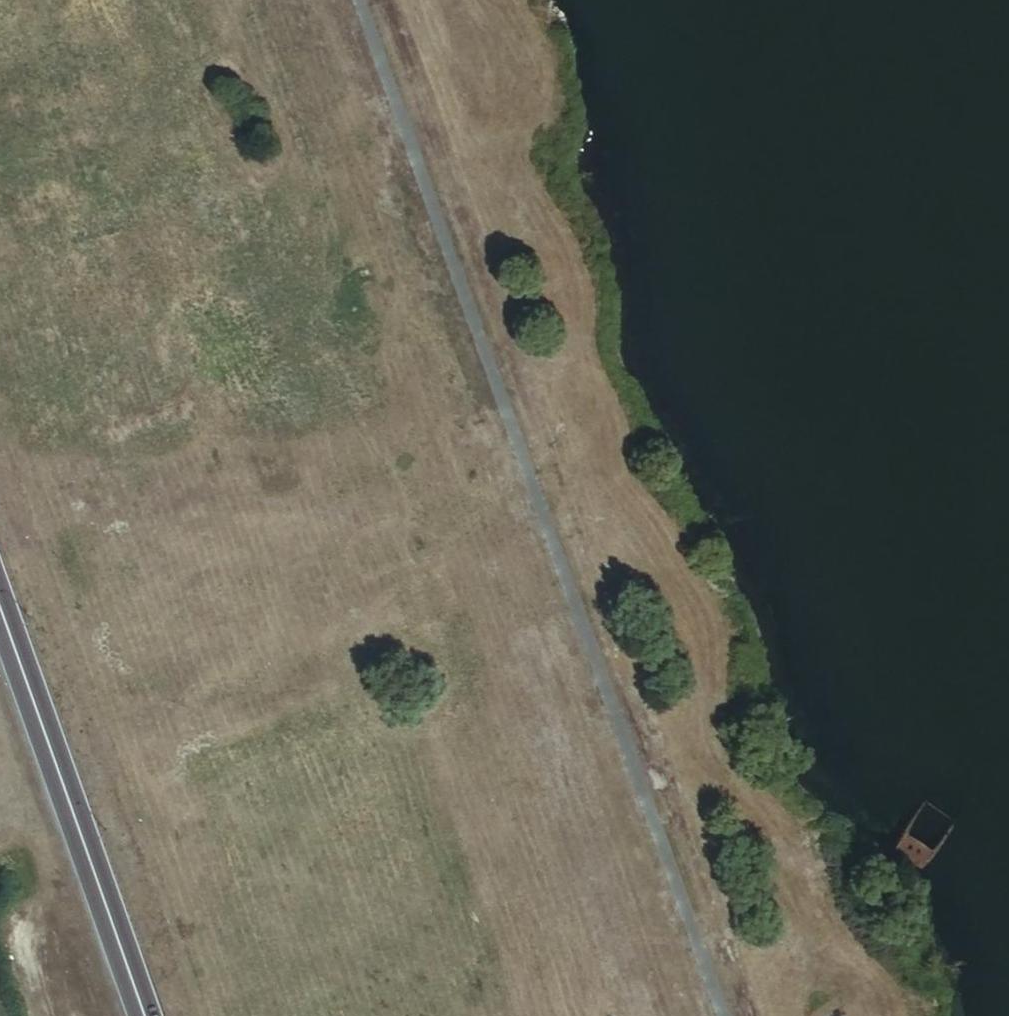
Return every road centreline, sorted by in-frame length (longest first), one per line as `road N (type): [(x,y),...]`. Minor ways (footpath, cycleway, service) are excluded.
road 1 (tertiary): [(0,615),(141,1015)]

